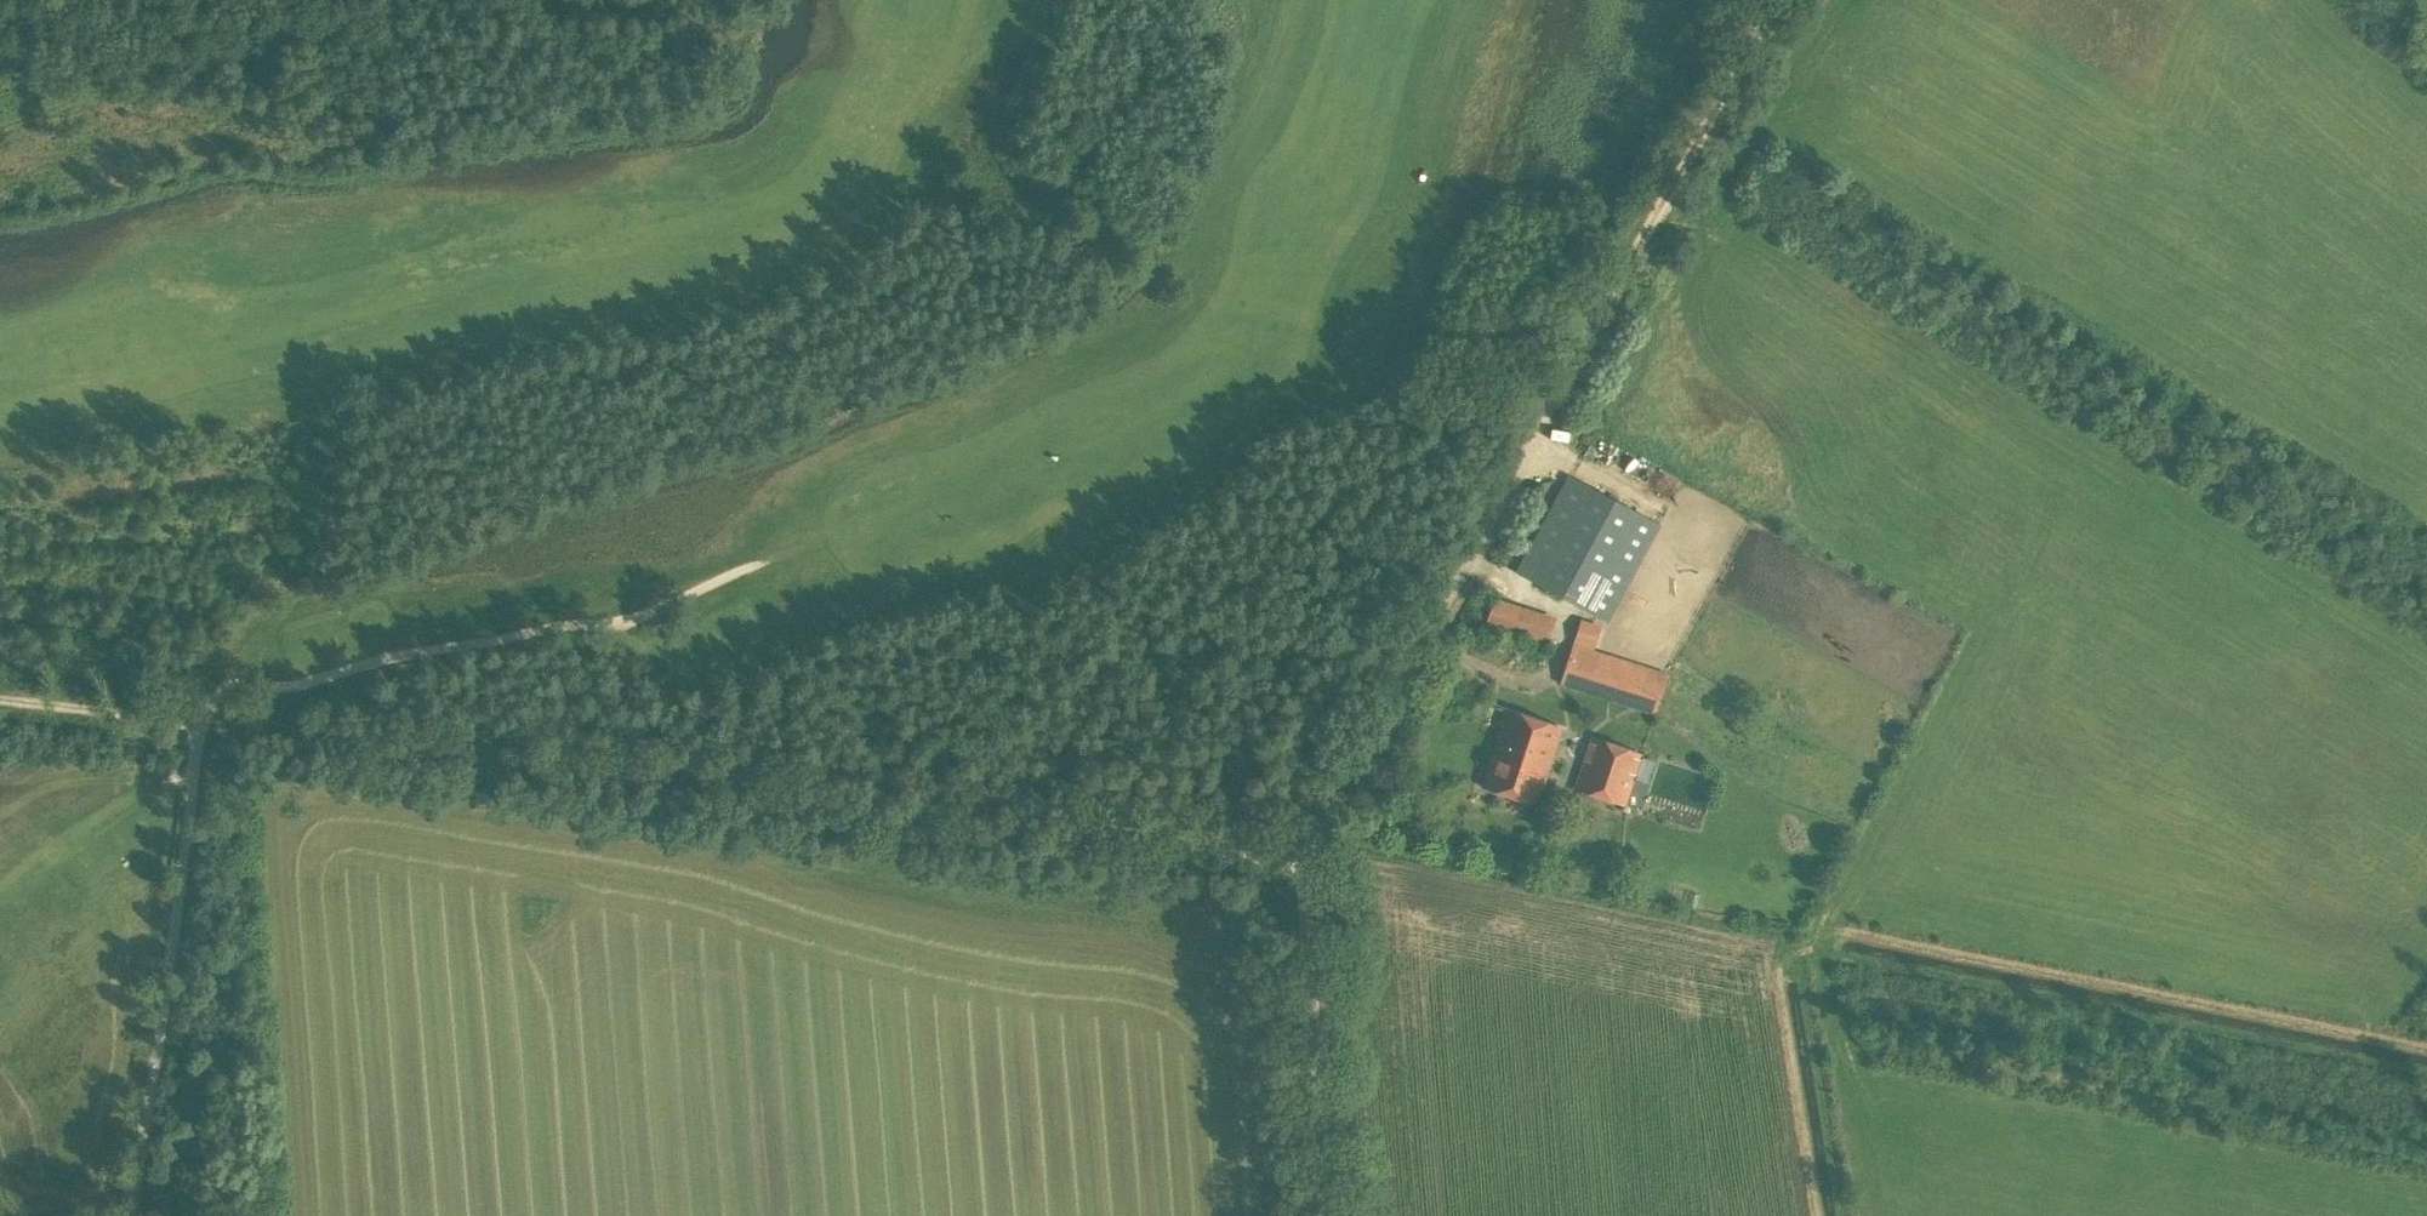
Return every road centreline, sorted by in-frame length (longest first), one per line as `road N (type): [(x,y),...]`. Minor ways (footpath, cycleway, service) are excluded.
road 1 (track): [(0,701),(1304,863)]
road 2 (unclassified): [(1329,1215),(1306,908),(1310,839),(1554,402)]
road 3 (track): [(1784,0),(1554,402)]

